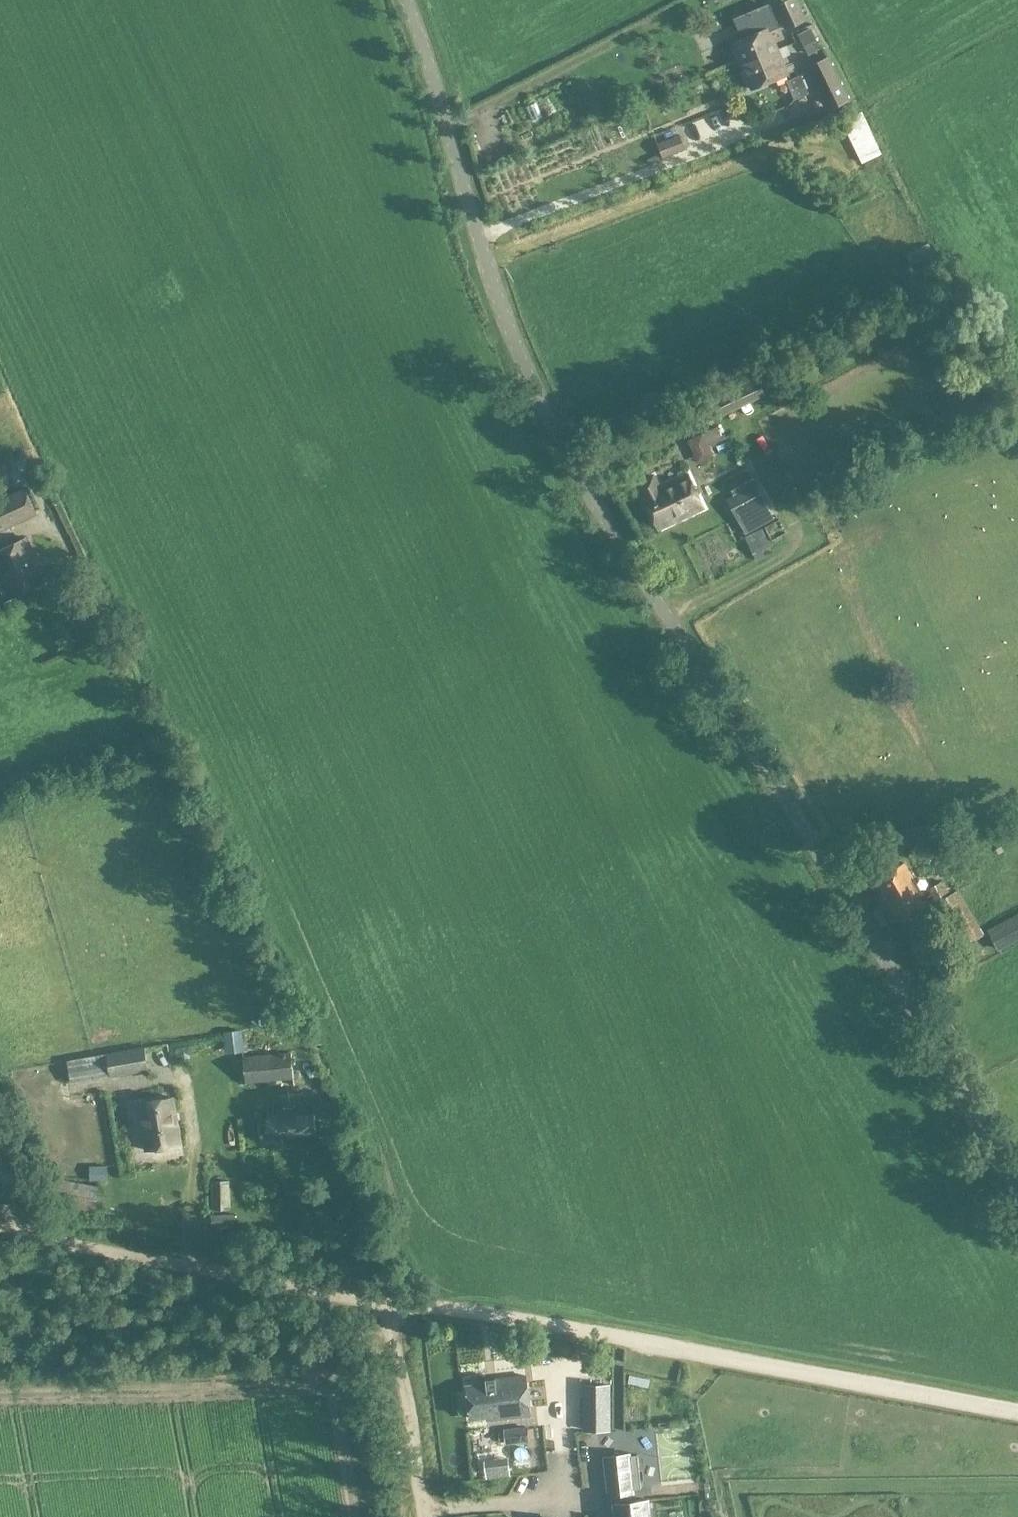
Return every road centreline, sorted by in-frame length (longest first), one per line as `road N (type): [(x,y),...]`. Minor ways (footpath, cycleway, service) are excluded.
road 1 (tertiary): [(1017,1192),(895,960),(546,406),(513,339),(413,0)]
road 2 (track): [(1017,1413),(0,1230)]
road 3 (track): [(424,1516),(392,1302)]

